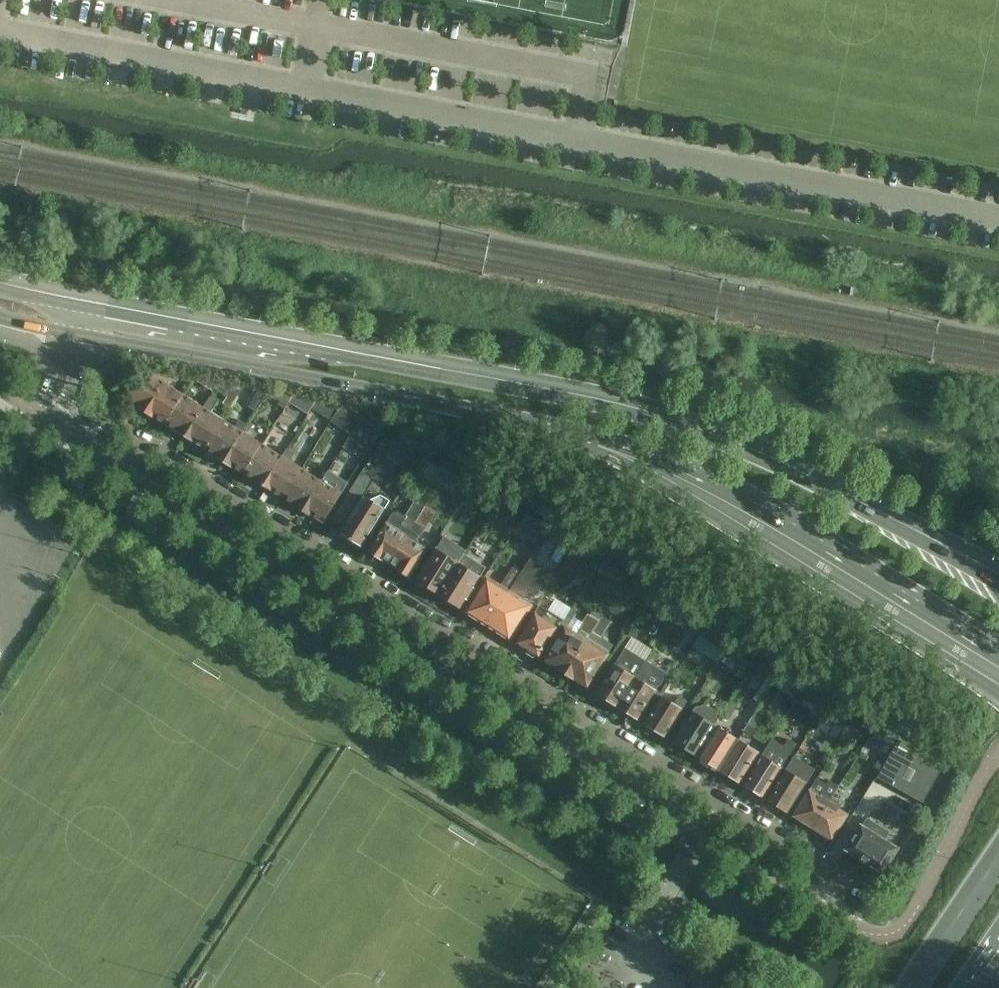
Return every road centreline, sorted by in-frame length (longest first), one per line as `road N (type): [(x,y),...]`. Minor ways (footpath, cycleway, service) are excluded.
road 1 (residential): [(842,917),(847,887),(141,443),(125,472)]
road 2 (unclassified): [(842,917),(125,472)]
road 3 (secondary): [(269,362),(294,376),(514,421),(645,468),(998,686)]
road 4 (secondary): [(998,600),(842,499),(684,421),(360,360),(269,362)]
road 5 (secondary): [(269,362),(96,323)]
road 6 (trunk): [(998,855),(913,987)]

